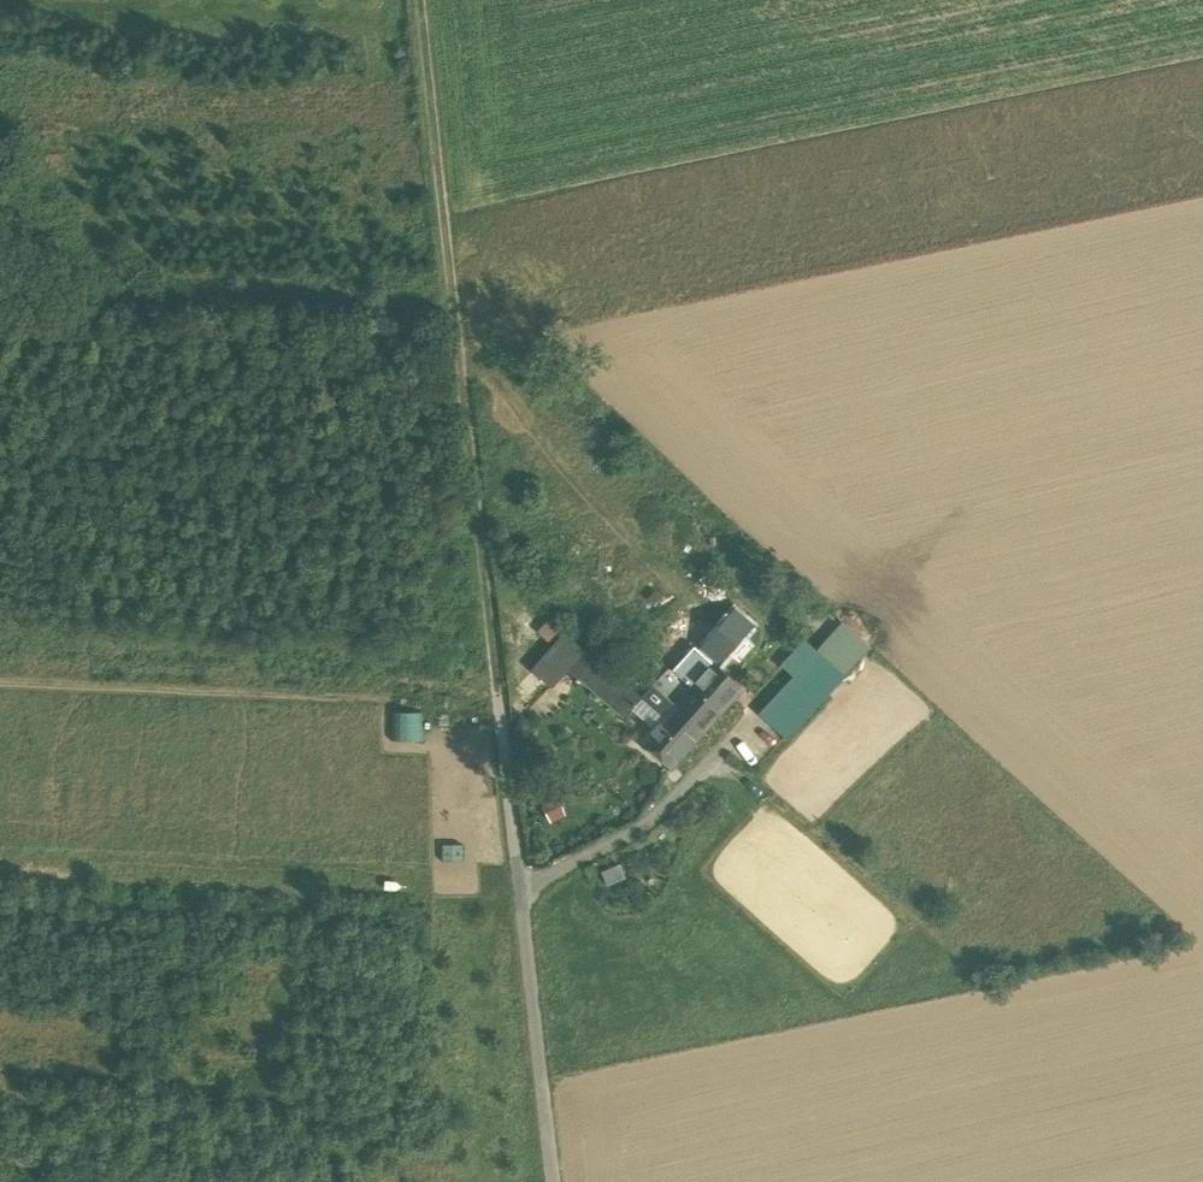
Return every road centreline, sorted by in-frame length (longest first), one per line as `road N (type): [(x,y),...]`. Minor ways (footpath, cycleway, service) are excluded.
road 1 (track): [(522,880),(421,0)]

